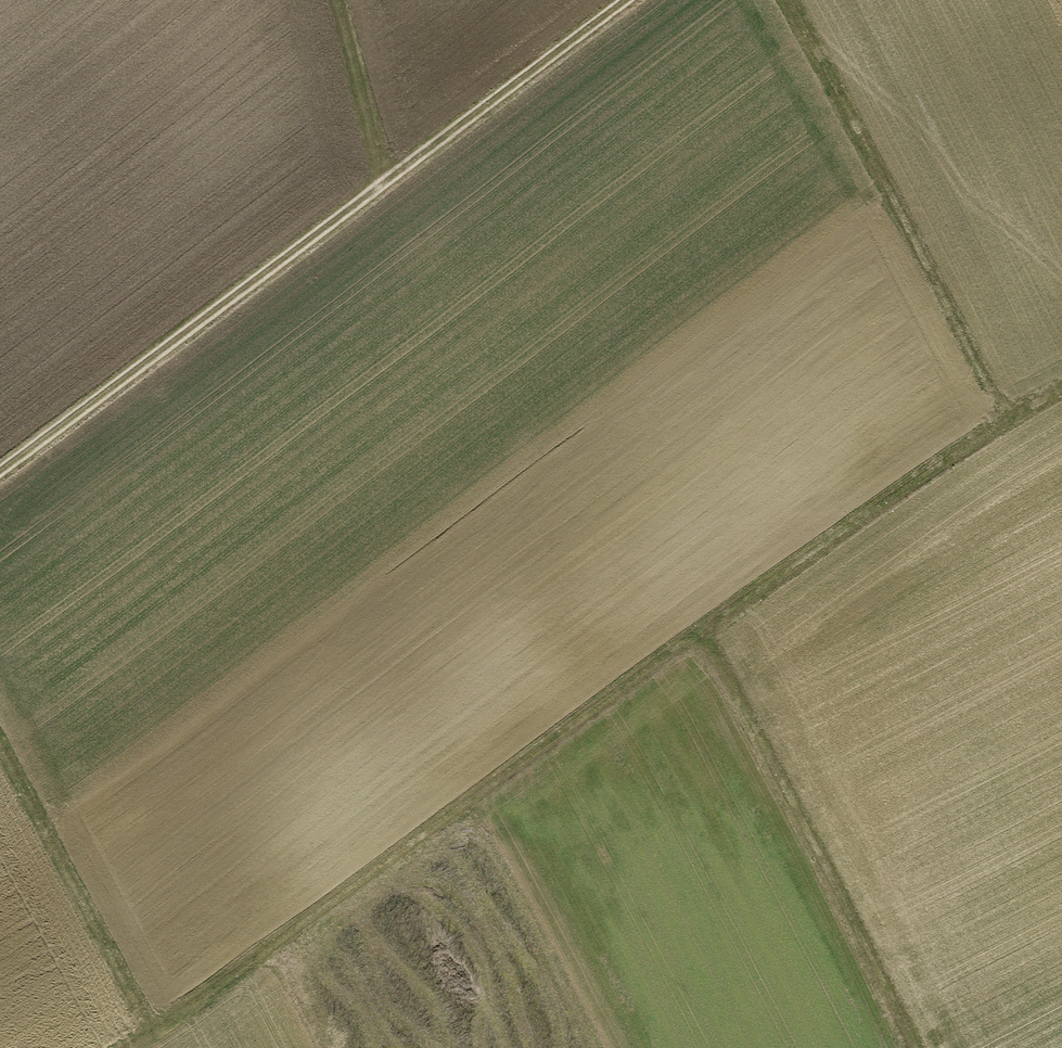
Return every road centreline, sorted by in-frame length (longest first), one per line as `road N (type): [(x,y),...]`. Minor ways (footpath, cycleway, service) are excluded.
road 1 (track): [(1005,421),(126,1047)]
road 2 (track): [(0,473),(628,0)]
road 3 (track): [(785,0),(1005,421),(1061,390)]
road 4 (track): [(698,634),(844,902),(913,1047)]
road 5 (track): [(154,1031),(0,749)]
road 6 (track): [(337,0),(385,184)]

